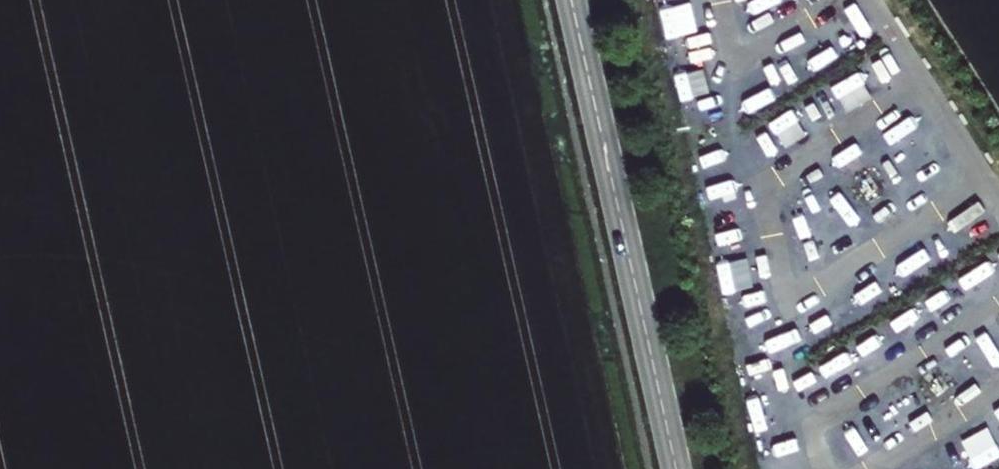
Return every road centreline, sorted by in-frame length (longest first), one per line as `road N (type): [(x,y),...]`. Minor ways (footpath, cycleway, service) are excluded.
road 1 (tertiary): [(677,468),(572,0)]

